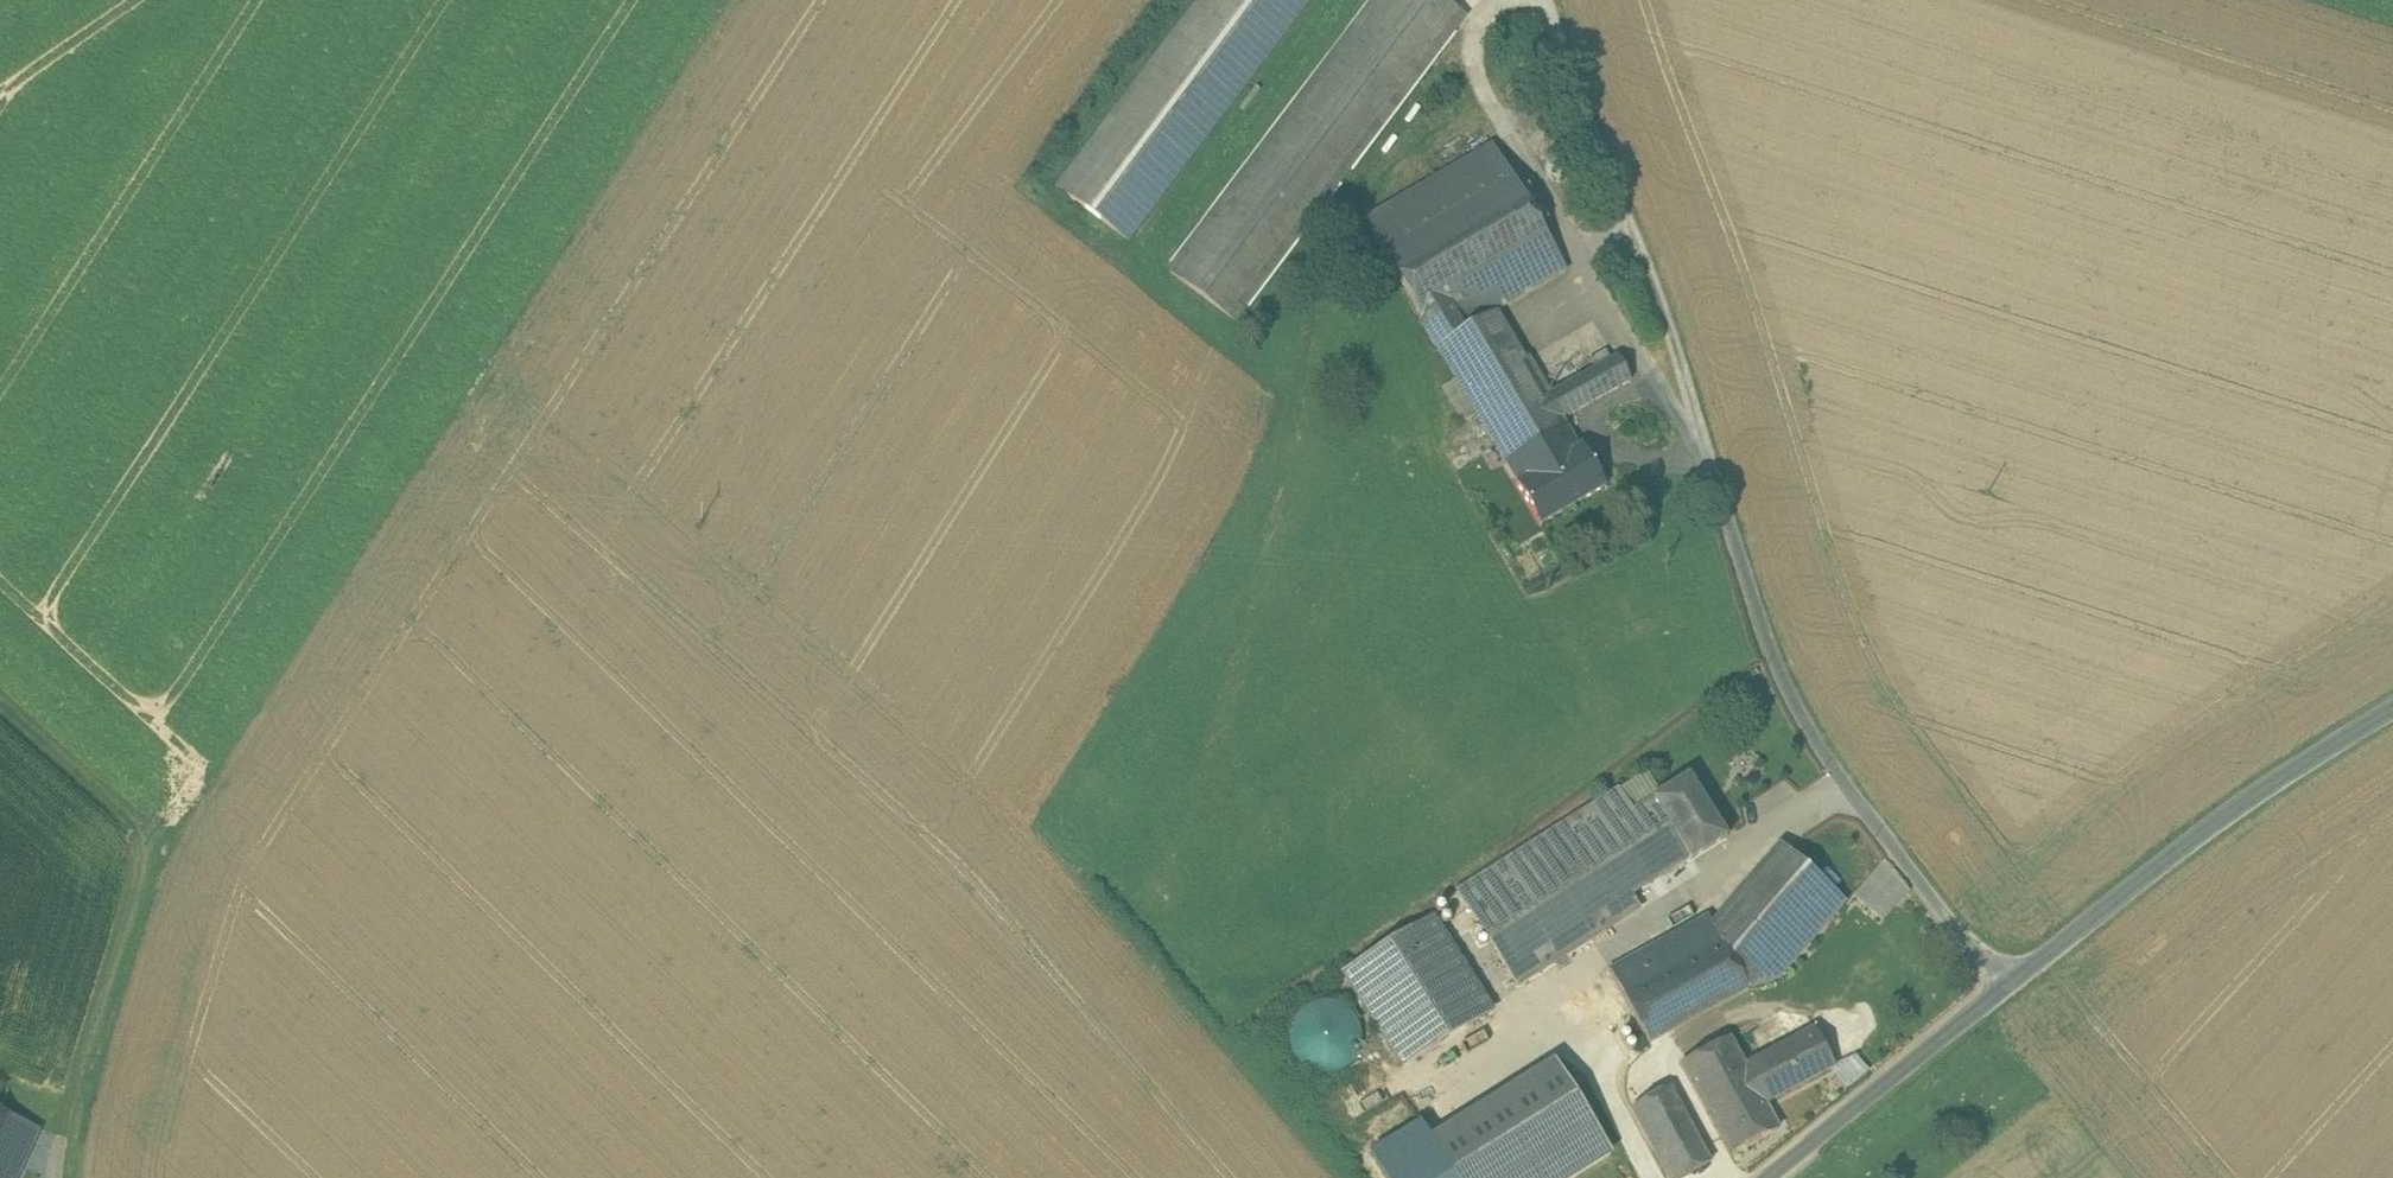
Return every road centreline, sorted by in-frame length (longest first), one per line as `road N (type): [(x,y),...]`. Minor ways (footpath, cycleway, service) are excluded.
road 1 (track): [(2011,977),(1831,767),(1770,648),(1537,0)]
road 2 (unclassified): [(2392,712),(2291,770),(2011,977),(1760,1177)]
road 3 (track): [(0,705),(110,803),(146,854),(61,1130)]

